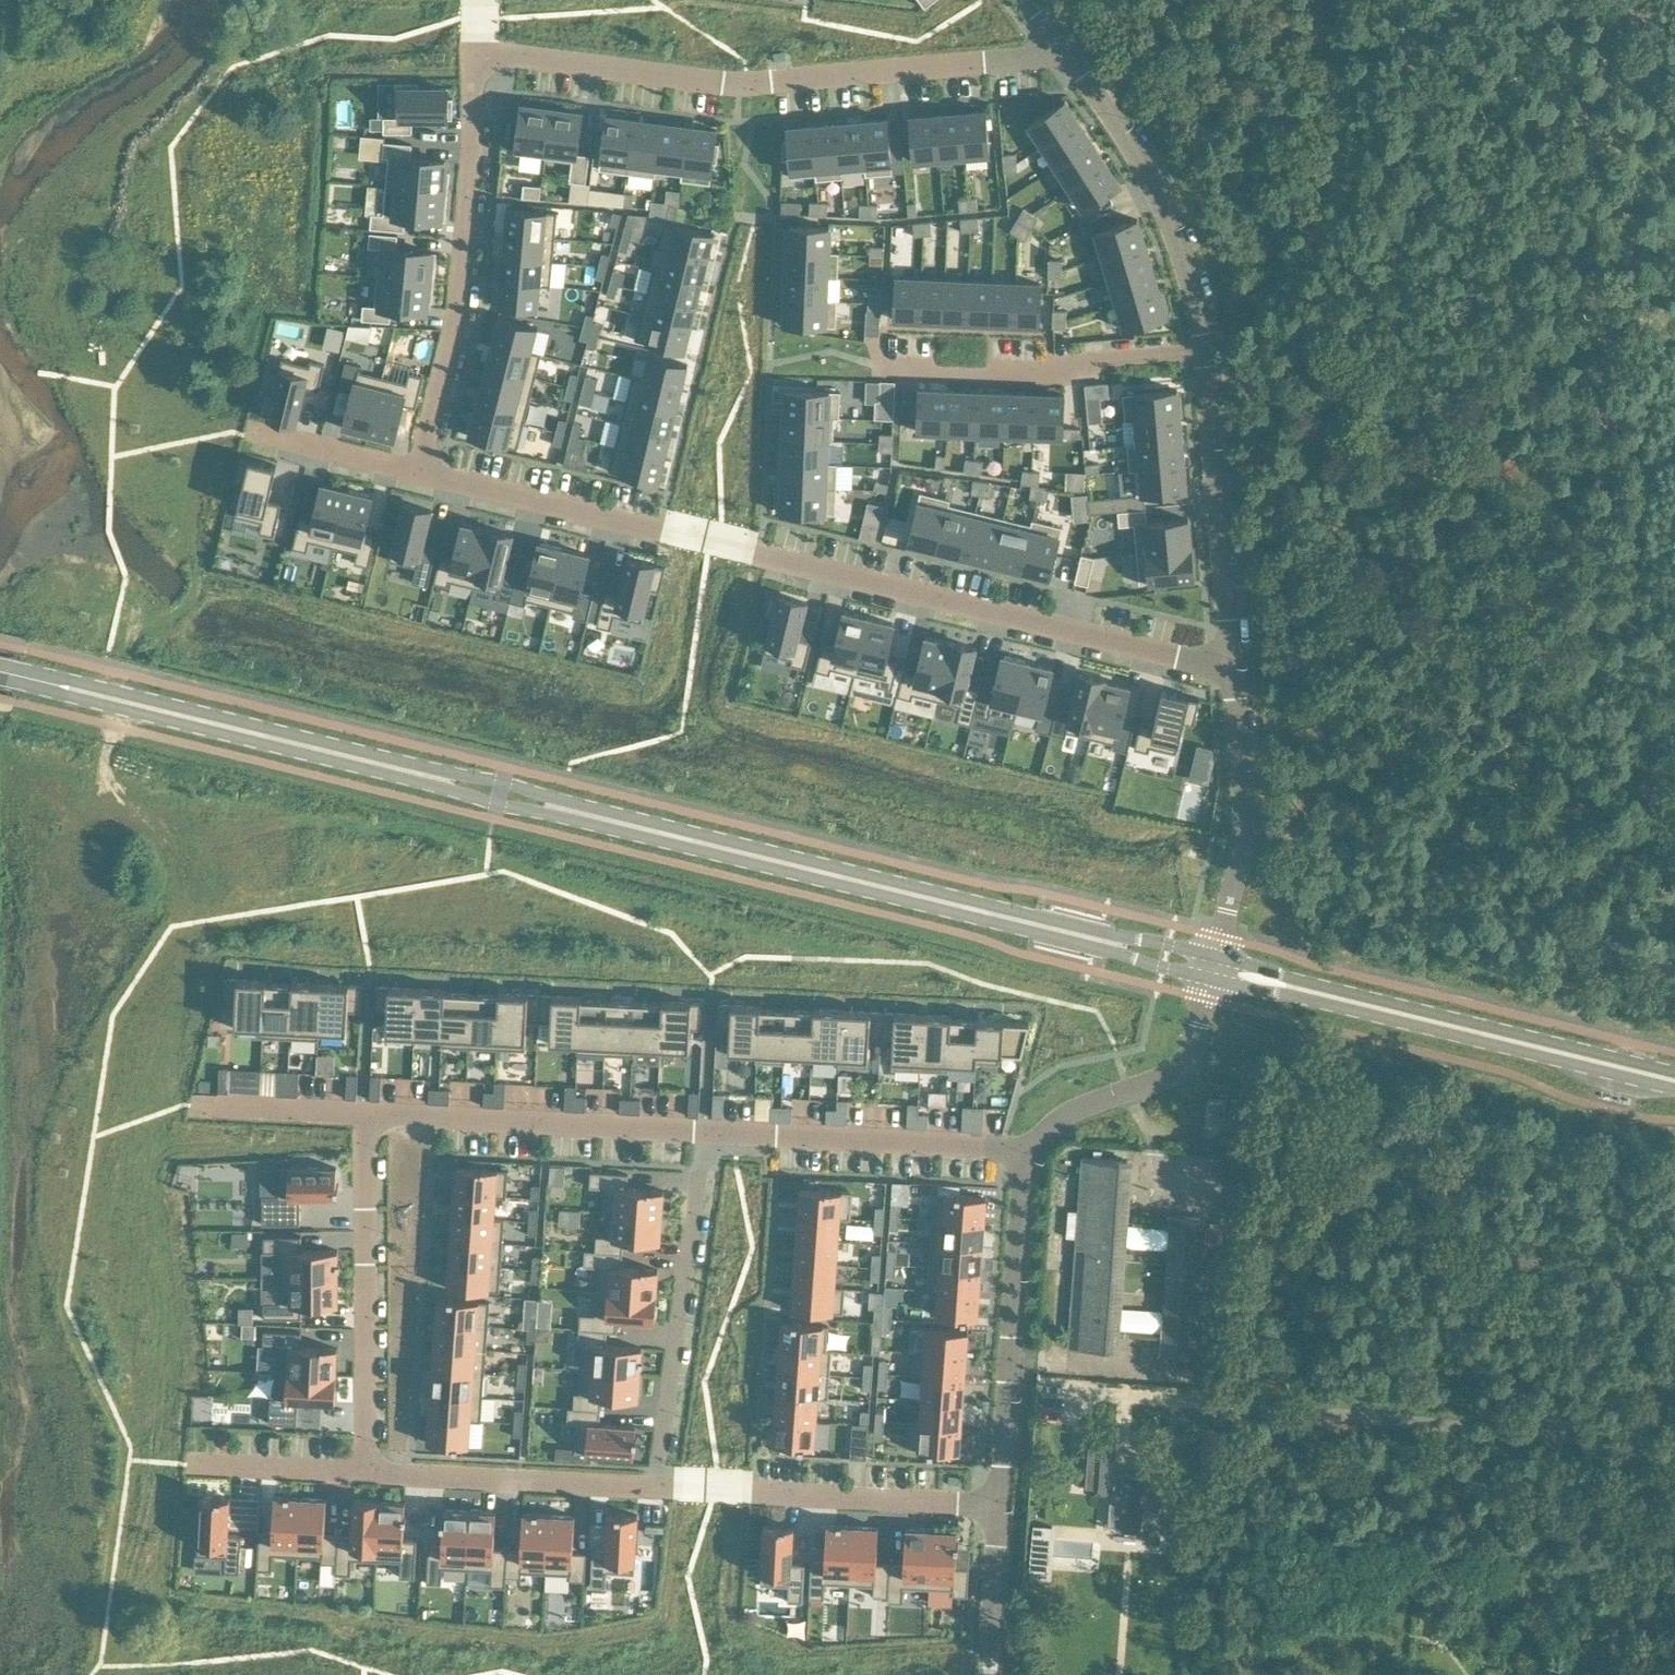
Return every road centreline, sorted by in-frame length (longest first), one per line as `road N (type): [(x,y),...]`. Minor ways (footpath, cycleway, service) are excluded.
road 1 (residential): [(419,469),(1205,663),(1233,661)]
road 2 (residential): [(1057,37),(1032,54),(992,62),(736,84),(475,53)]
road 3 (tertiary): [(598,816),(1097,938)]
road 4 (unclassified): [(1674,1449),(1221,1406)]
road 5 (tertiary): [(0,670),(417,773)]
road 6 (residential): [(475,53),(459,308),(419,469)]
road 7 (residential): [(1034,1147),(1021,1217),(1000,1506)]
road 8 (residential): [(705,1131),(658,1486)]
road 9 (residential): [(365,1471),(367,1113)]
road 10 (tertiary): [(1330,996),(1674,1082)]
road 11 (residential): [(1057,37),(1127,131),(1170,215),(1205,353)]
road 12 (residential): [(1000,1506),(658,1486)]
road 13 (residential): [(705,1131),(367,1113)]
road 14 (residential): [(1034,1147),(705,1131)]
road 15 (residential): [(1205,353),(1233,661)]
road 16 (residential): [(1205,353),(1080,363),(1050,375),(902,370)]
road 17 (residential): [(1233,661),(1244,848),(1218,957)]
road 18 (residential): [(658,1486),(365,1471)]
road 19 (residential): [(1213,979),(1198,1035),(1179,1064),(1070,1113),(1034,1147)]
road 20 (tertiary): [(598,816),(503,781),(417,773)]
road 21 (tertiary): [(417,773),(498,803),(598,816)]
road 22 (residential): [(367,1113),(187,1102)]
road 23 (residential): [(365,1471),(185,1463)]
road 24 (residential): [(248,428),(419,469)]
road 25 (residential): [(1000,1506),(988,1674)]
road 26 (tertiary): [(1097,938),(1213,979)]
road 27 (tertiary): [(1218,957),(1097,938)]

